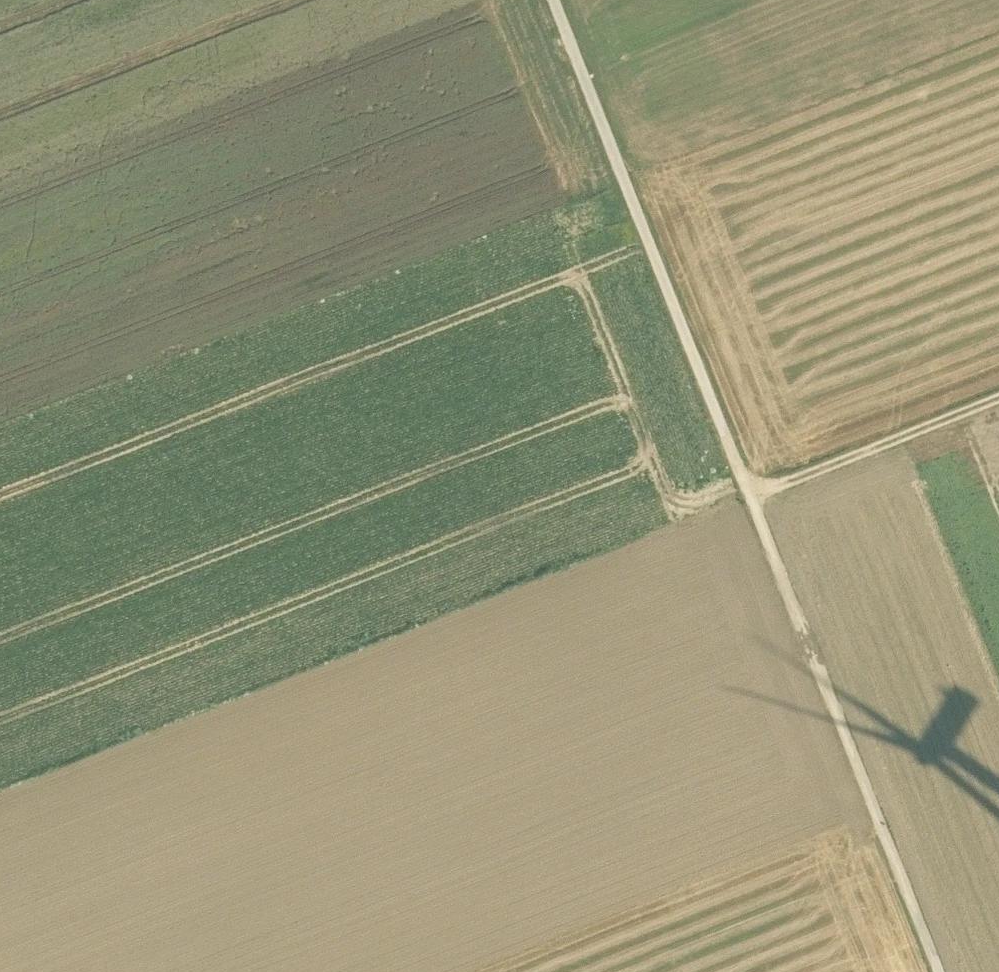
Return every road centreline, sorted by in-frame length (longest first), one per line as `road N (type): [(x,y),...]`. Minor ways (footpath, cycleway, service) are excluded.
road 1 (track): [(555,0),(943,971)]
road 2 (track): [(751,495),(998,397)]

